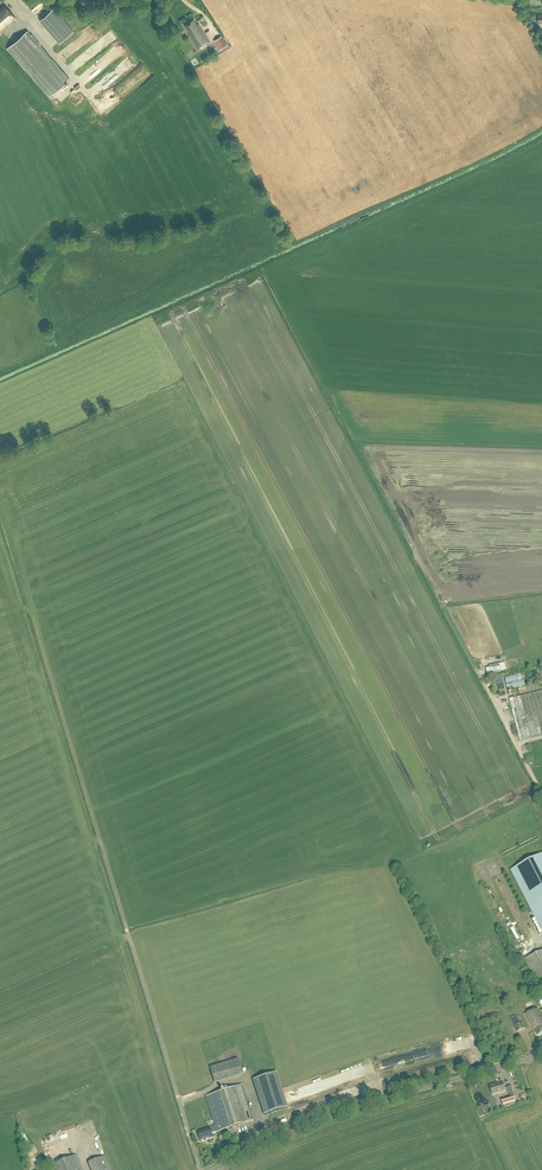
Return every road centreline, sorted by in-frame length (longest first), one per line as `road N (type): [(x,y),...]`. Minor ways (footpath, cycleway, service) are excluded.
road 1 (track): [(200,1169),(34,619)]
road 2 (unclassified): [(218,1169),(369,1103),(541,1054)]
road 3 (track): [(481,676),(358,444)]
road 4 (unclassified): [(541,795),(481,676)]

